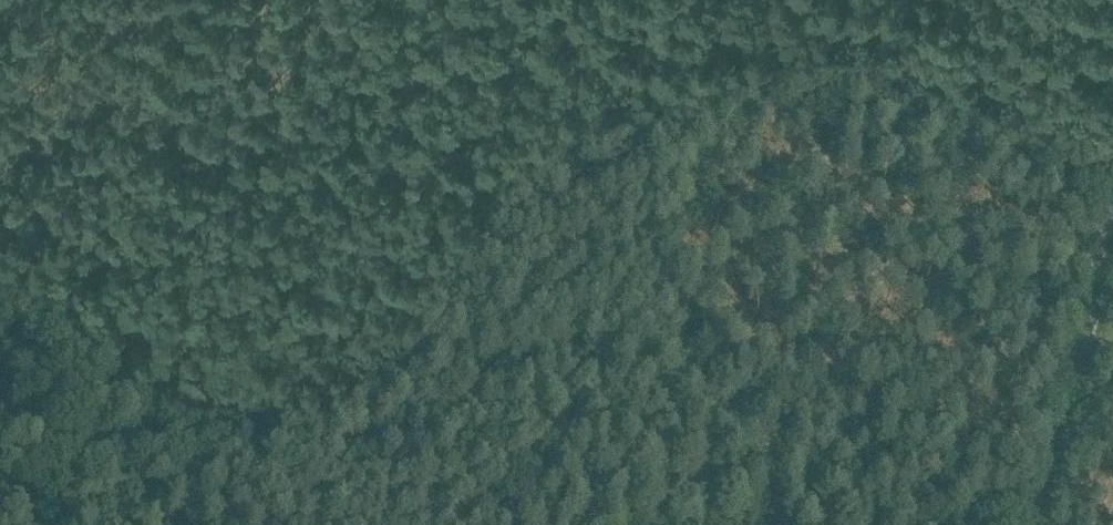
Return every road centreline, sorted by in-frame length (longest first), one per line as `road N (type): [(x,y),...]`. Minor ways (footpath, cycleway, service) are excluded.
road 1 (unclassified): [(1043,524),(1112,220)]

